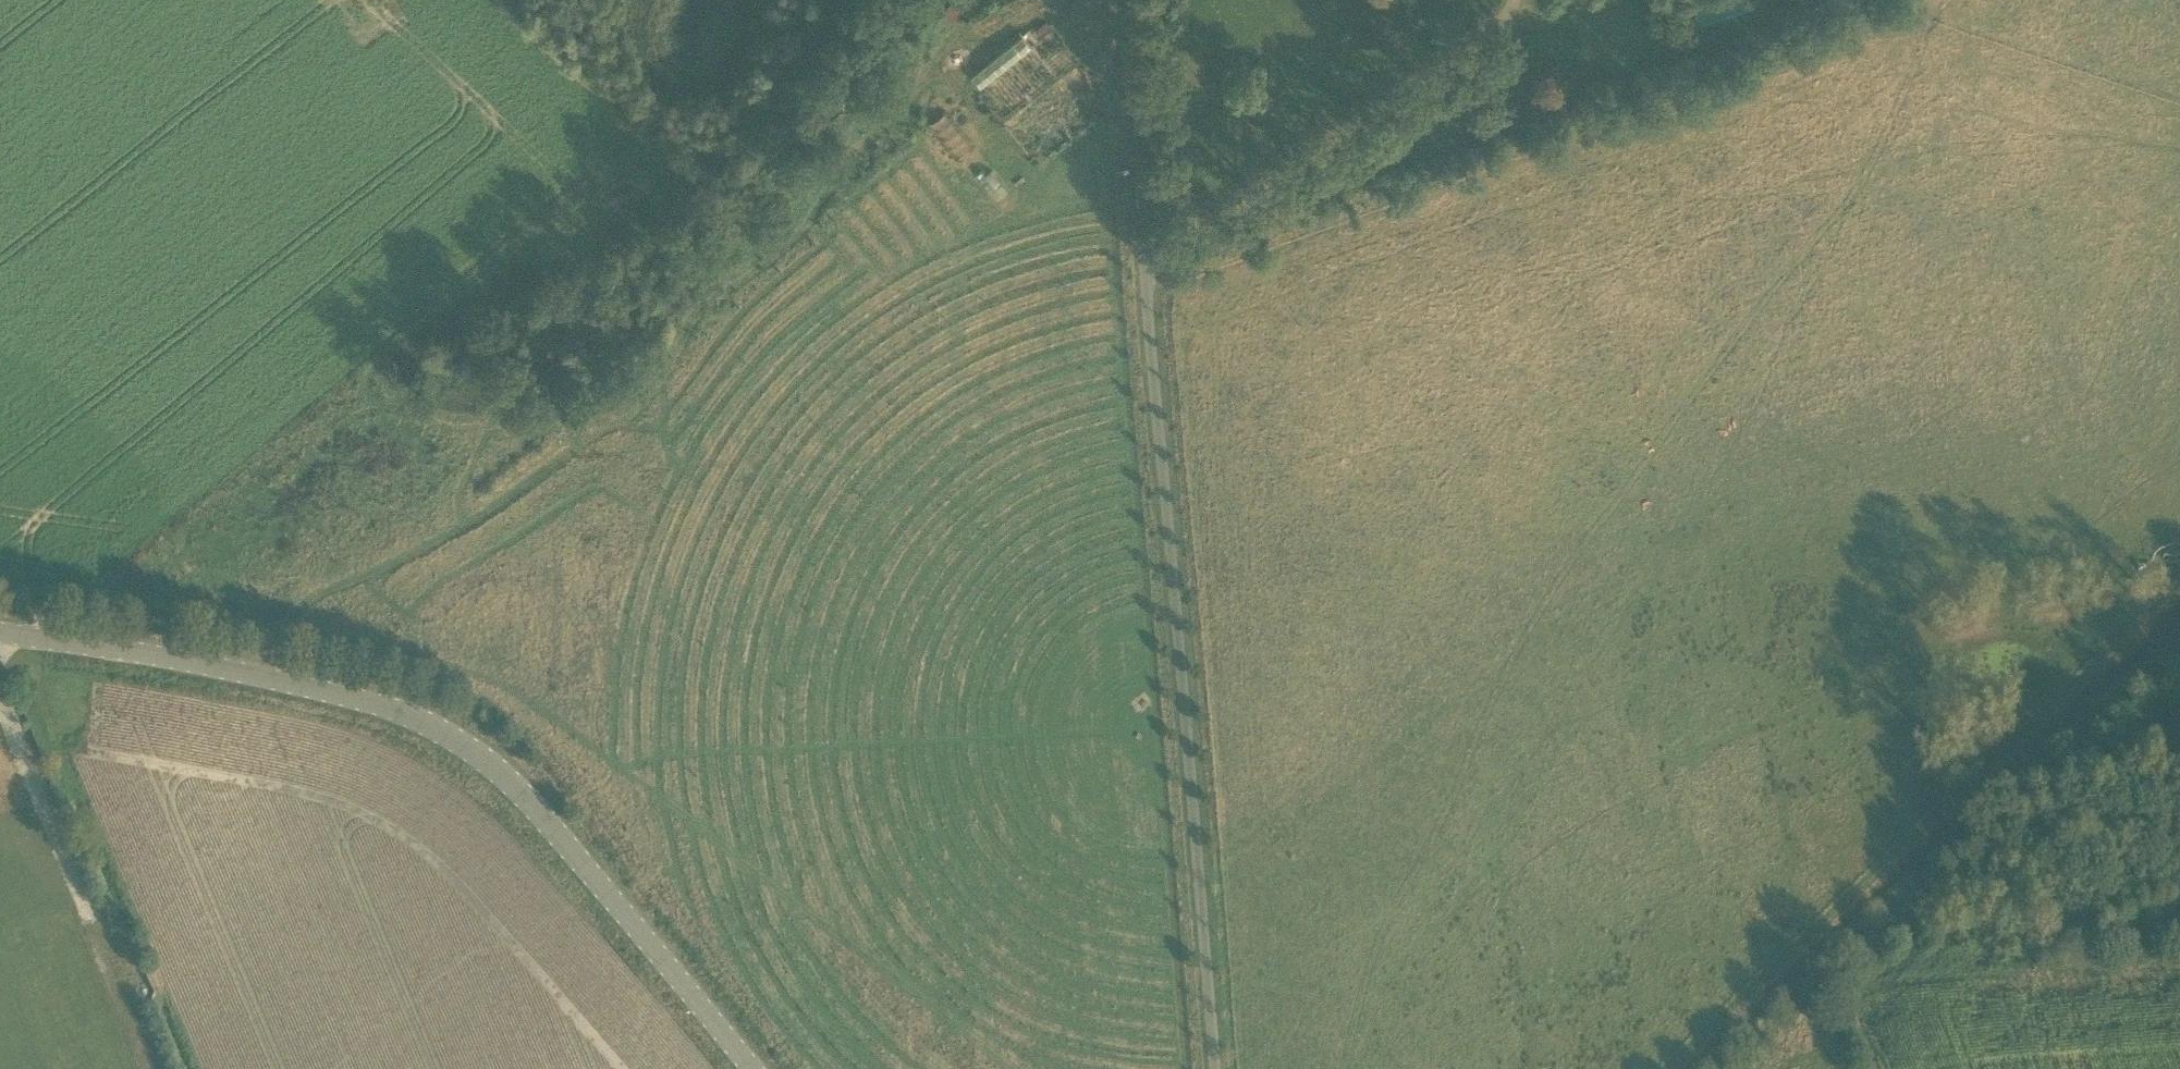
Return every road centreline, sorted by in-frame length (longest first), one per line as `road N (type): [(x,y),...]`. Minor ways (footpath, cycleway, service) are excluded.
road 1 (unclassified): [(1222,1068),(1165,436),(1147,0)]
road 2 (tertiary): [(762,1068),(533,793),(433,712),(387,692),(0,627)]

